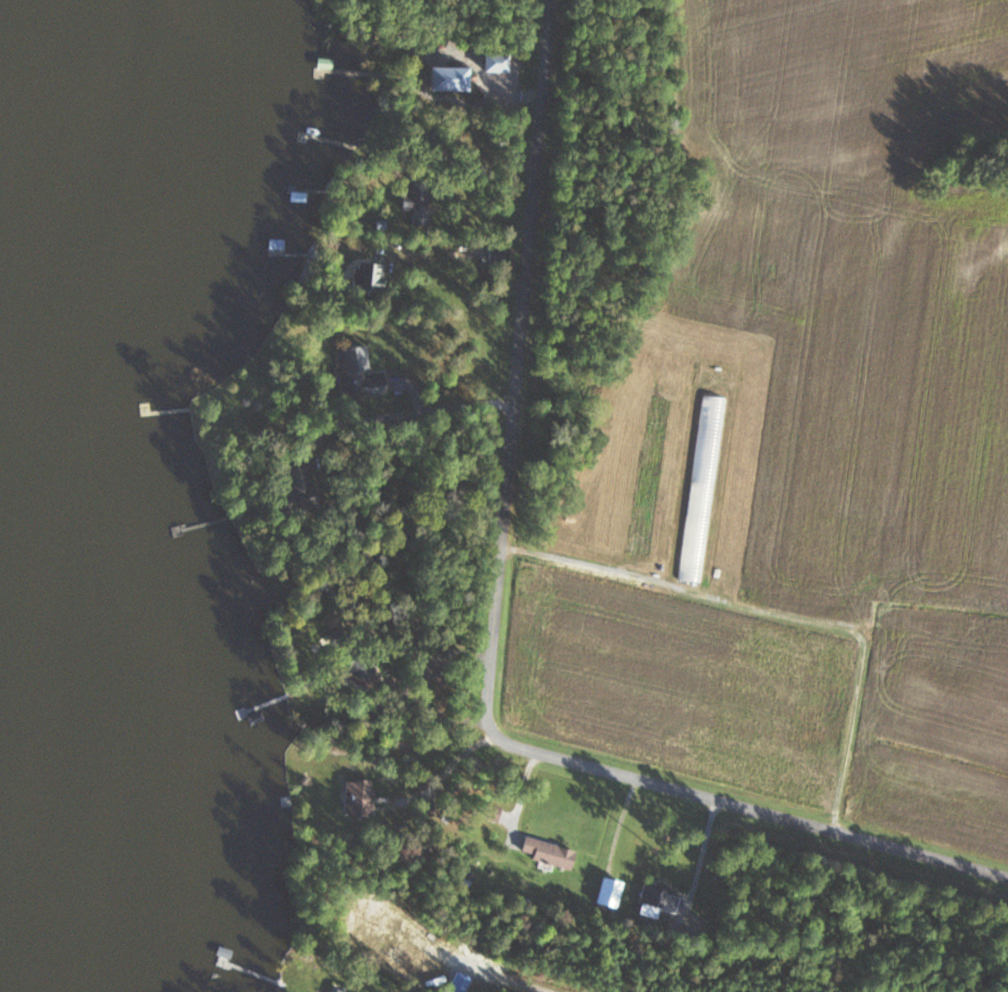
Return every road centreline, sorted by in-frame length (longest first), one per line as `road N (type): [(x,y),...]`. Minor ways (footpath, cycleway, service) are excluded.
road 1 (residential): [(1007,880),(533,750),(491,731),(485,695),(547,0)]

